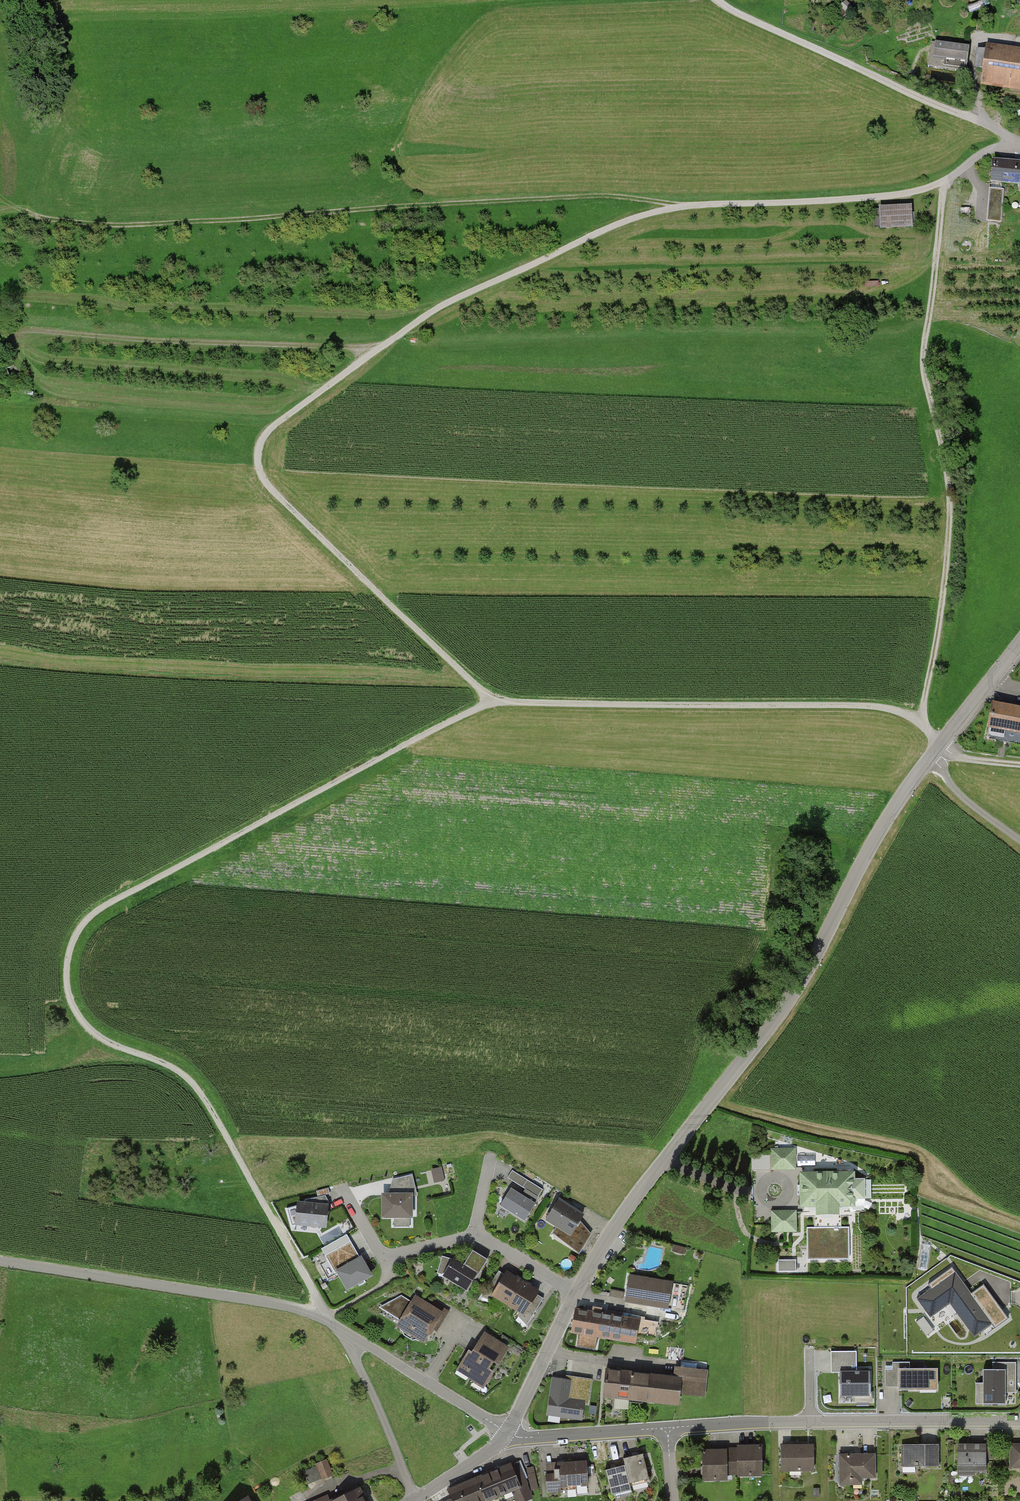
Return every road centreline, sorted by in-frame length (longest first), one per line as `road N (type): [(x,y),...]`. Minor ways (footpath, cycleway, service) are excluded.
road 1 (track): [(940,745),(921,718),(876,706),(496,699),(276,495),(256,448),(273,423),(377,348),(594,236),(679,207),(921,189),(1013,141)]
road 2 (track): [(496,699),(107,903),(85,919),(70,947),(66,982),(78,1015),(118,1045),(190,1077),(322,1319)]
road 3 (unclassified): [(1019,643),(906,789),(782,1011),(616,1227),(576,1293)]
road 4 (track): [(679,207),(592,196),(113,224),(8,212)]
road 5 (track): [(921,718),(949,522),(922,364),(945,181)]
road 6 (track): [(377,348),(0,328)]
road 7 (unclassified): [(355,1338),(275,1303),(0,1263)]
road 8 (unclassified): [(667,1428),(1019,1421)]
road 9 (track): [(980,122),(716,0)]
road 10 (unclassified): [(508,1432),(355,1338)]
road 11 (unclassified): [(355,1338),(350,1346),(417,1498)]
road 12 (residential): [(476,1233),(384,1257),(343,1190)]
road 13 (unclassified): [(508,1432),(523,1438),(667,1428)]
road 14 (unclassified): [(576,1293),(508,1432)]
road 15 (track): [(1019,841),(963,799),(929,759)]

